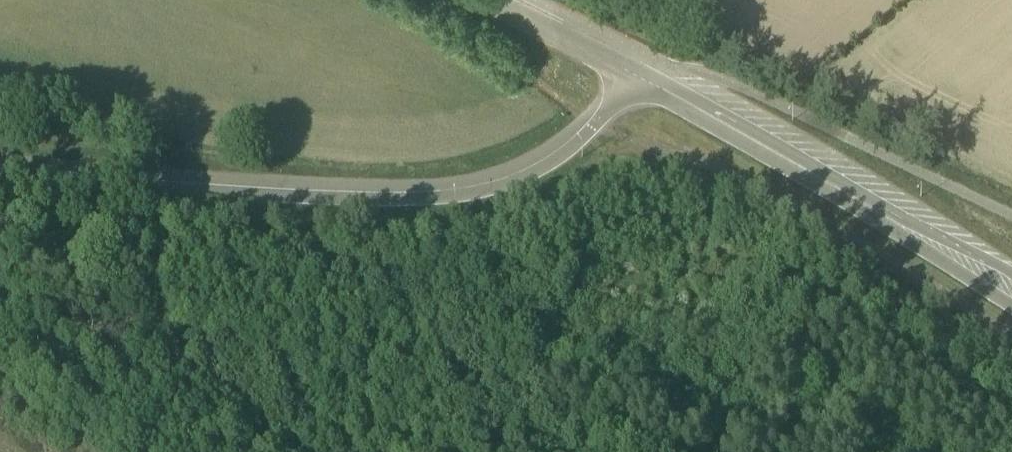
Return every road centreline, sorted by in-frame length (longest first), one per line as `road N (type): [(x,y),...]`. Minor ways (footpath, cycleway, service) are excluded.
road 1 (trunk): [(634,74),(564,156),(515,183),(461,196),(256,198),(0,172)]
road 2 (primary): [(1011,291),(634,74)]
road 3 (unclassified): [(634,74),(495,0)]

